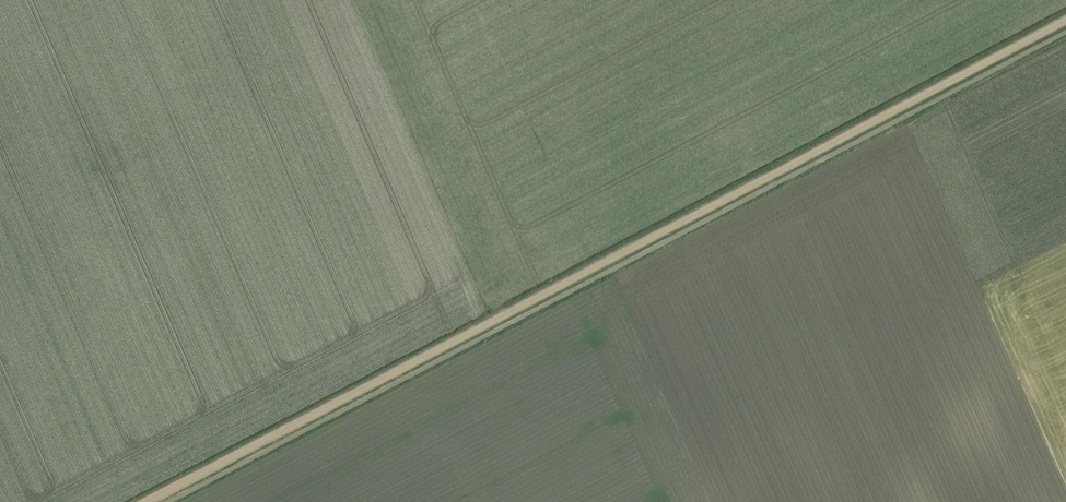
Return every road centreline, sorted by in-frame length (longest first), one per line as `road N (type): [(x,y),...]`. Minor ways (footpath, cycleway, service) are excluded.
road 1 (track): [(147,501),(1065,20)]

